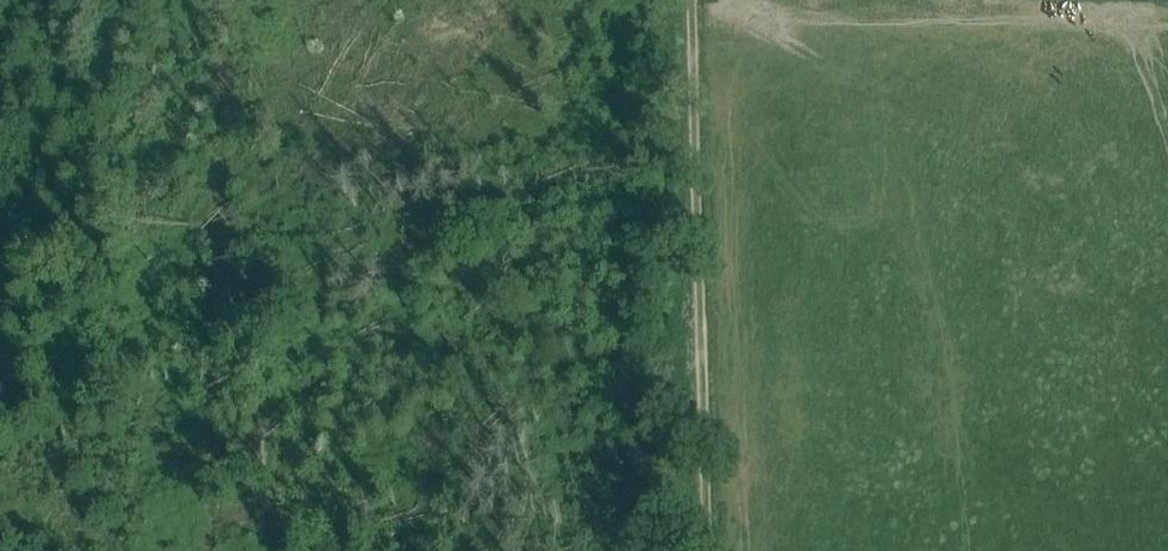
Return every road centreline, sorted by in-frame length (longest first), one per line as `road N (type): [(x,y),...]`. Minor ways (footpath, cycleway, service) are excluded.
road 1 (track): [(711,550),(696,0)]

